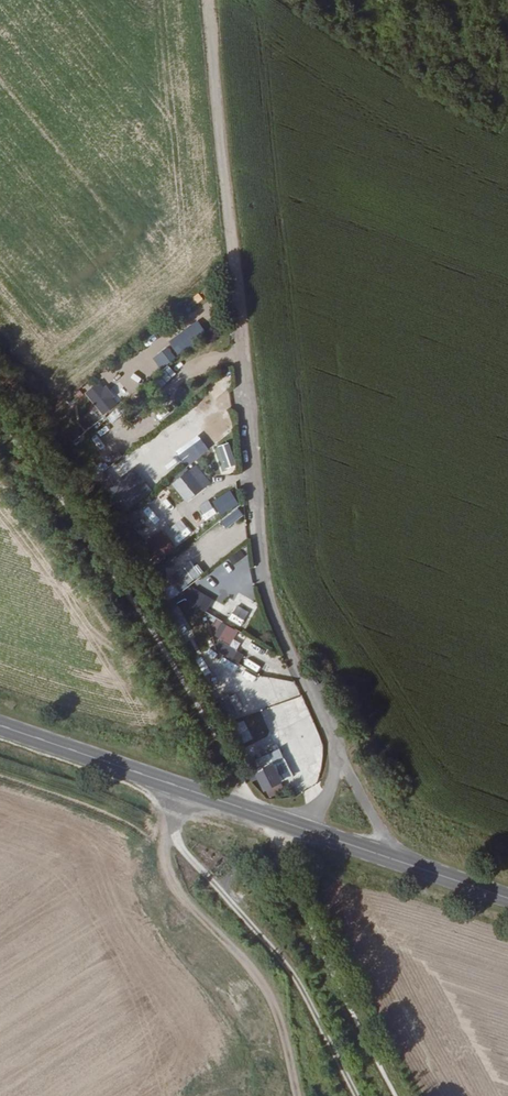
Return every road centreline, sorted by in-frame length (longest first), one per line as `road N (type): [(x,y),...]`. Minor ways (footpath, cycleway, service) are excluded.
road 1 (residential): [(337,754),(272,616),(257,555),(206,0)]
road 2 (track): [(182,788),(165,859),(190,916),(253,969),(293,1095)]
road 3 (primary): [(0,727),(307,831)]
road 4 (unclassified): [(337,754),(403,862)]

